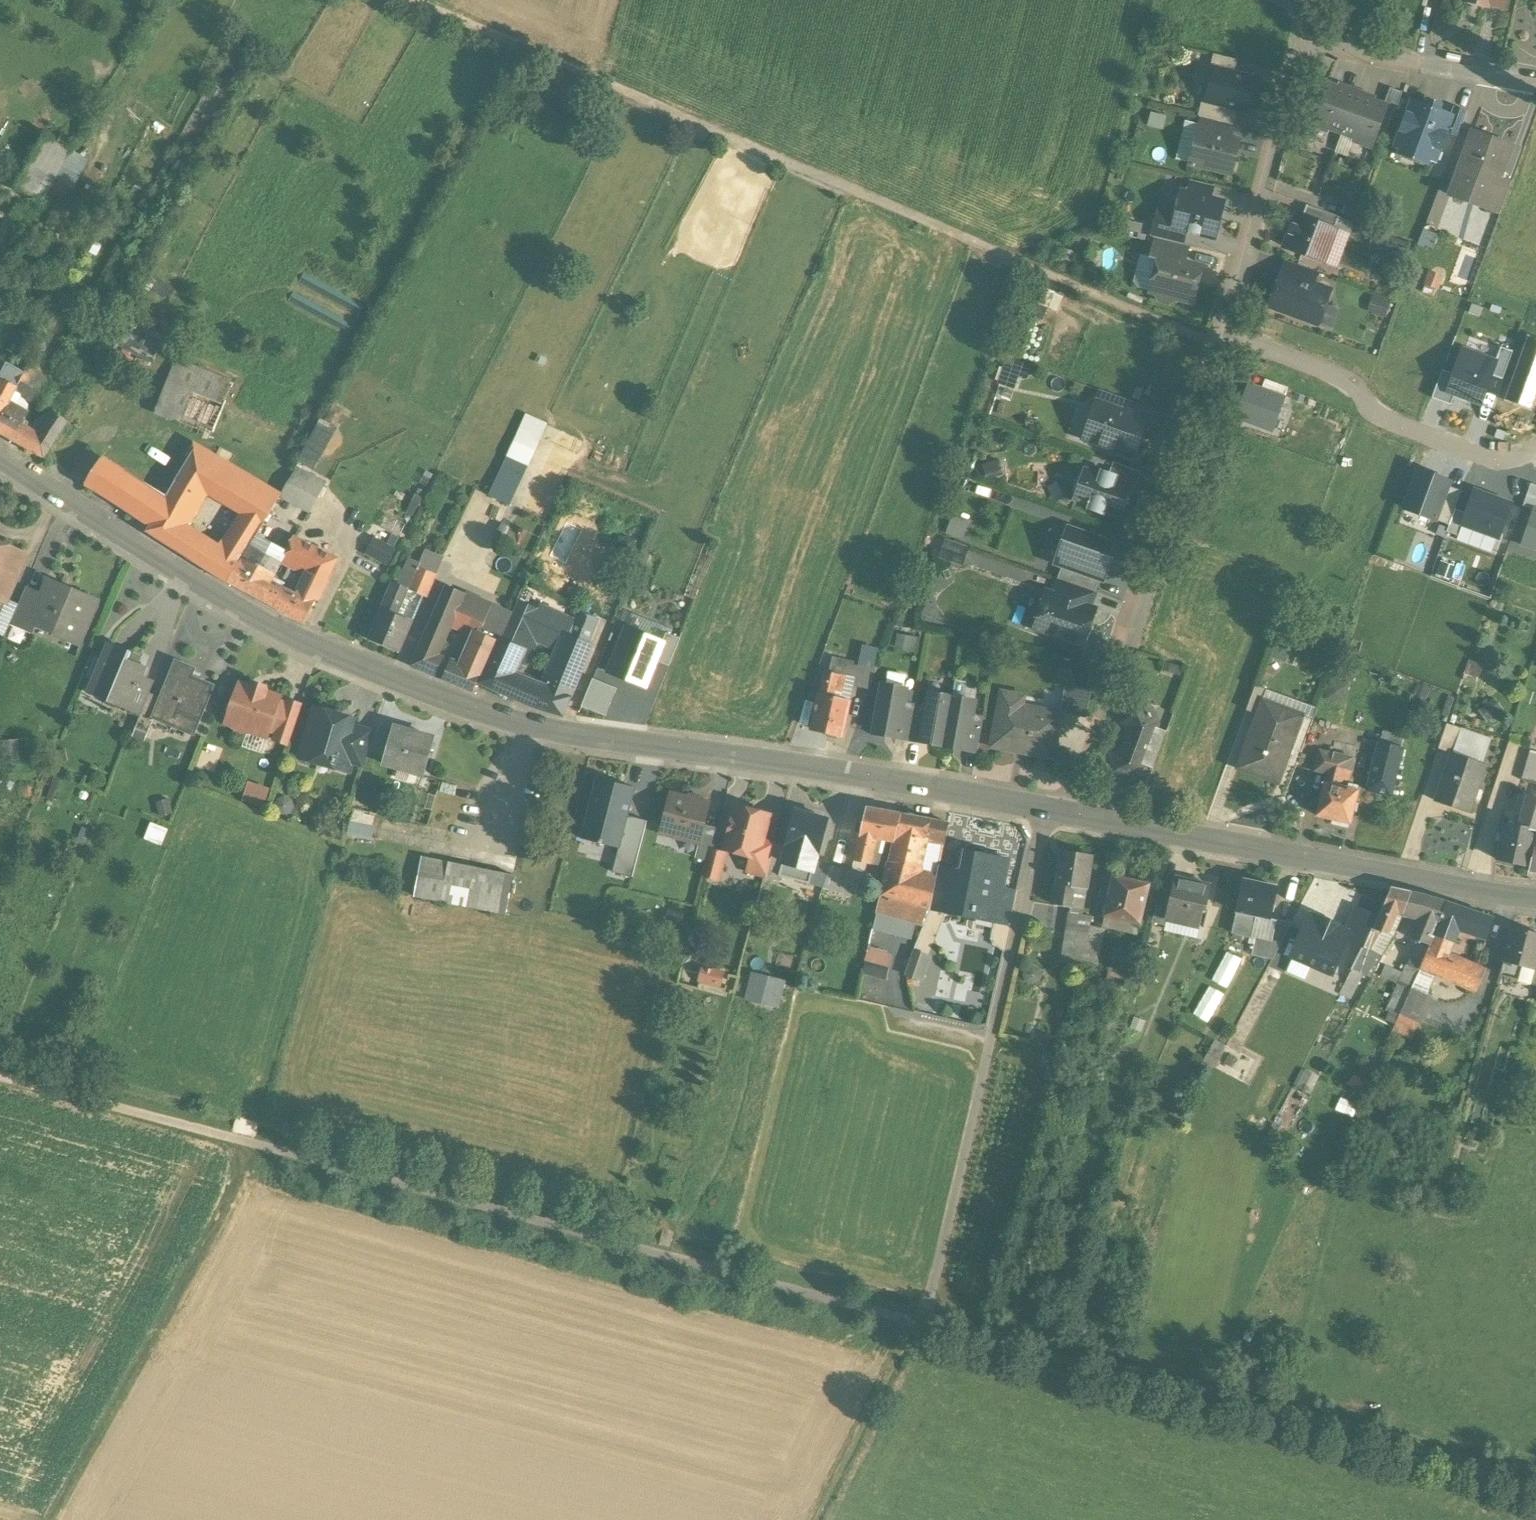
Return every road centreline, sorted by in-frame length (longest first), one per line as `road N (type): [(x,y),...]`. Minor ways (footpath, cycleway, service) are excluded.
road 1 (unclassified): [(1073,815),(479,715),(293,640),(0,462)]
road 2 (track): [(0,1077),(919,1324)]
road 3 (track): [(1221,349),(408,0)]
road 4 (track): [(919,1324),(1535,1489)]
road 5 (residential): [(1073,815),(1227,335)]
road 6 (unclassified): [(1535,899),(1073,815)]
road 7 (track): [(70,1519),(273,1151)]
road 8 (residential): [(1227,335),(1352,379),(1372,413),(1396,425),(1500,462),(1535,452)]
road 9 (track): [(998,1010),(919,1324)]
road 10 (residential): [(1227,335),(1305,37)]
road 11 (residential): [(1305,37),(1535,82)]
road 12 (track): [(830,1519),(919,1324)]

